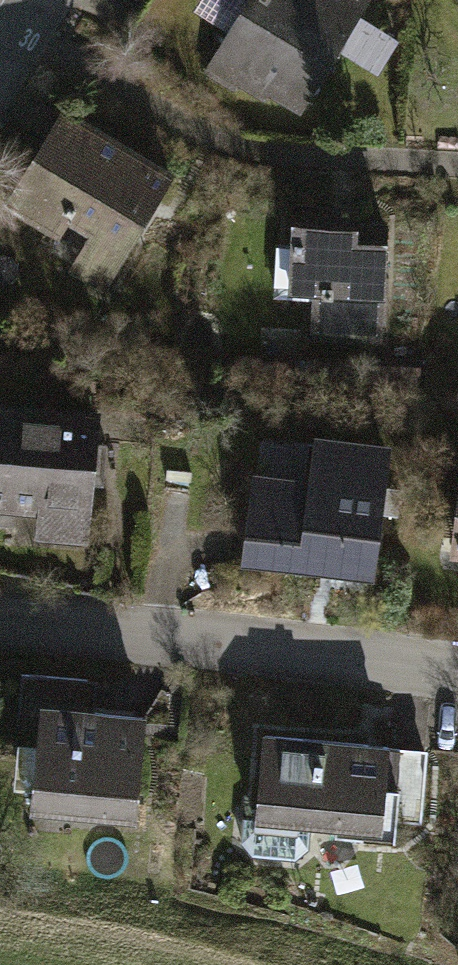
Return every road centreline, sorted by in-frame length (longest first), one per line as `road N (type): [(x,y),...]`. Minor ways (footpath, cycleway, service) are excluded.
road 1 (residential): [(0,610),(457,677)]

